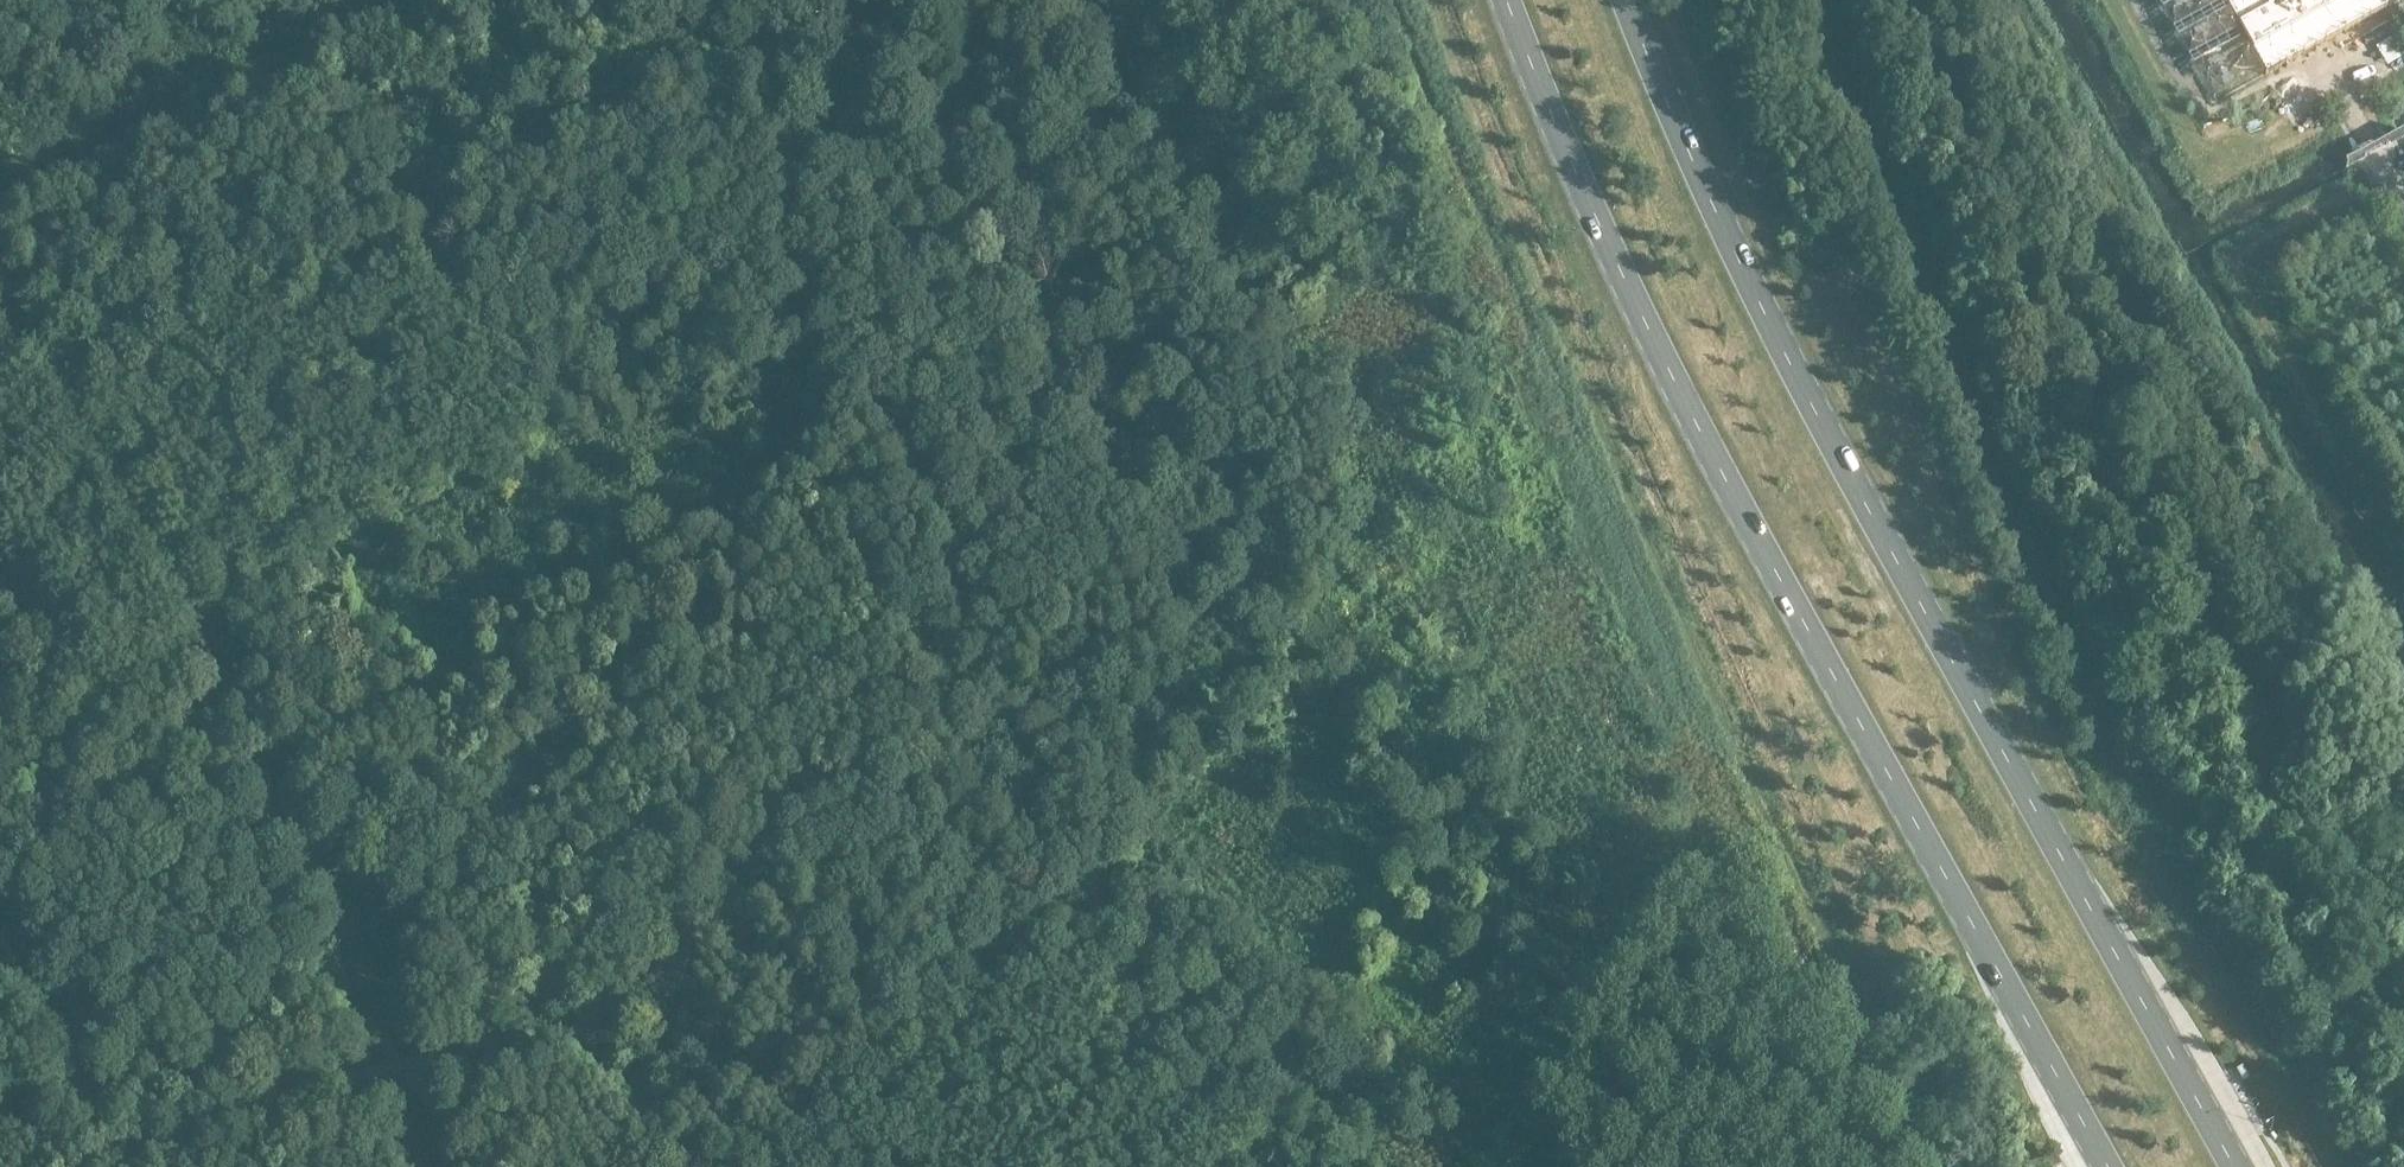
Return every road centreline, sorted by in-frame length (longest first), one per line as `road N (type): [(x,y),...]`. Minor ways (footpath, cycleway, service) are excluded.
road 1 (primary): [(1507,0),(1621,264),(2113,1166)]
road 2 (primary): [(2236,1166),(1806,391),(1696,165),(1632,0)]
road 3 (track): [(427,1166),(325,908),(0,295)]

